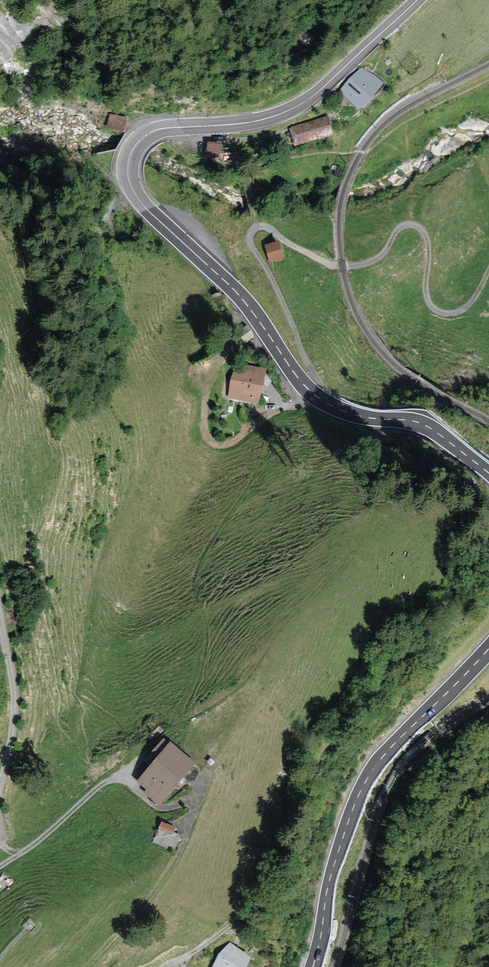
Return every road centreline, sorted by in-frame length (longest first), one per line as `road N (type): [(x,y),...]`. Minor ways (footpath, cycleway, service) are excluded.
road 1 (secondary): [(488,473),(426,425),(347,413),(309,390),(243,299),(142,204),(127,173),(147,134),(250,123),(311,98),(416,0)]
road 2 (track): [(318,398),(254,247),(257,227),(352,267),(377,260),(403,224),(421,226),(425,298),(439,313),(467,307),(488,269)]
road 3 (secondary): [(313,966),(329,882),(361,788),(391,746),(488,649)]
road 4 (track): [(0,867),(103,783),(130,784),(162,809),(197,798),(206,776)]
road 5 (track): [(0,787),(15,708),(0,612)]

